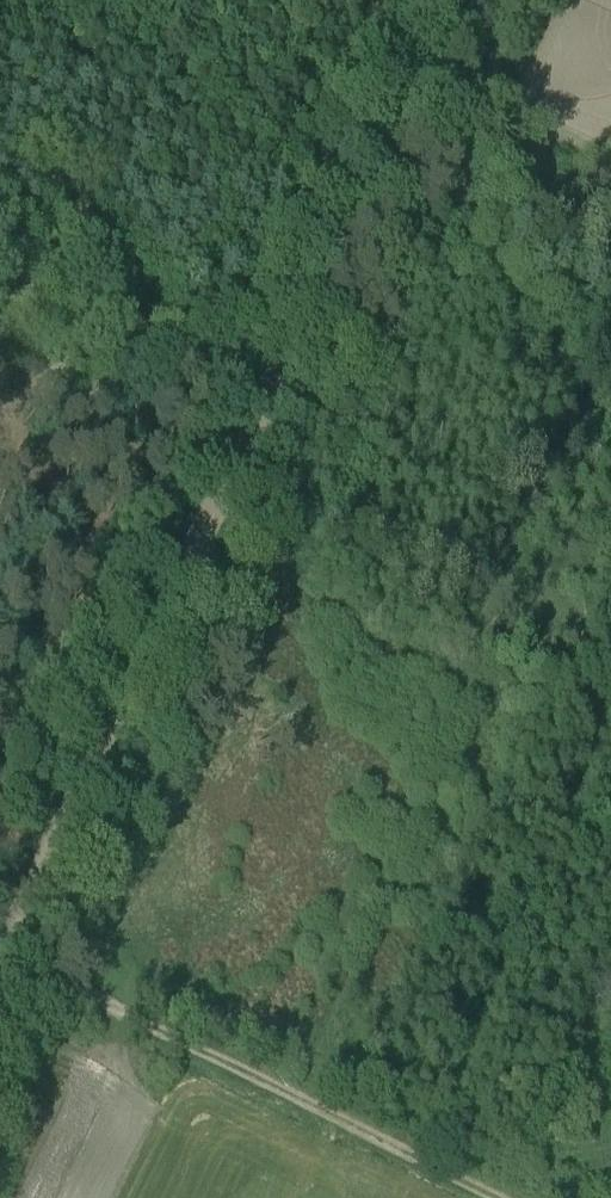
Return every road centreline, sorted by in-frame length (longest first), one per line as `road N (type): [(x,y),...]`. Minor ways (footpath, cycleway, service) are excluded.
road 1 (track): [(460,0),(0,949)]
road 2 (track): [(494,1197),(97,995),(0,988)]
road 3 (track): [(266,402),(0,275)]

